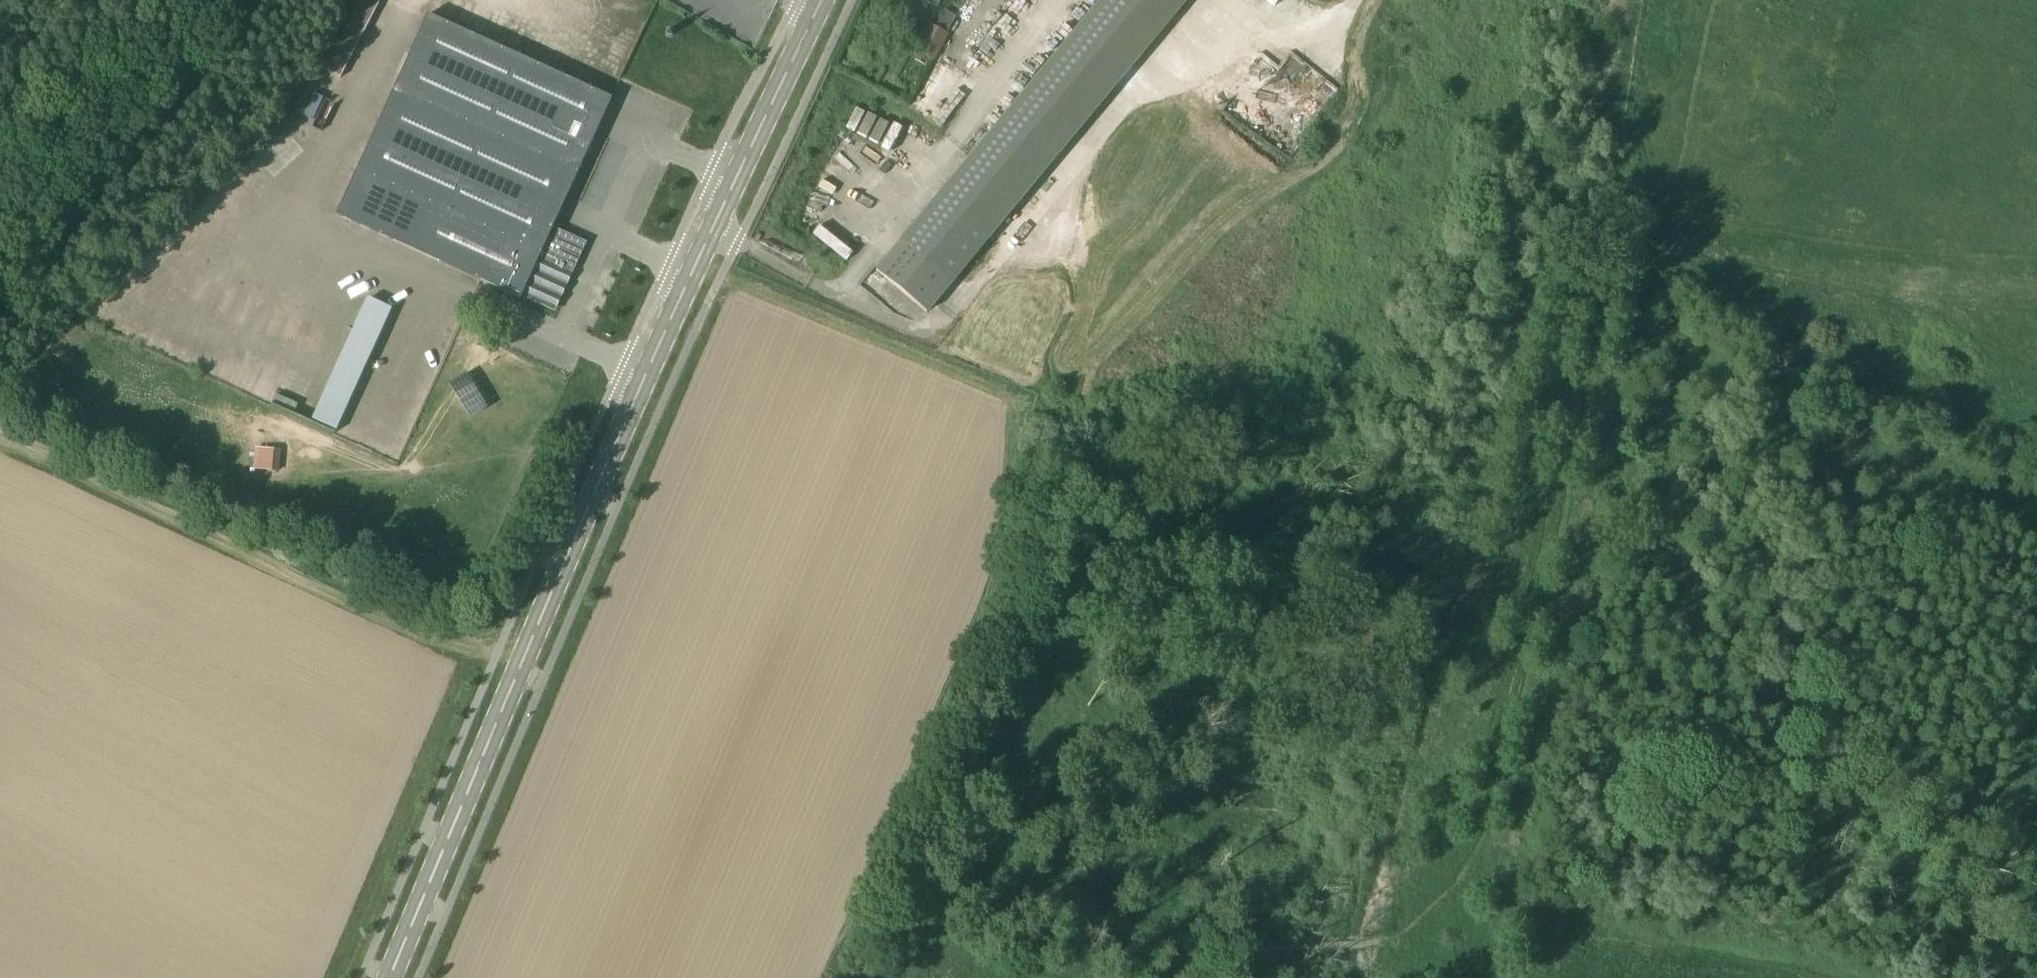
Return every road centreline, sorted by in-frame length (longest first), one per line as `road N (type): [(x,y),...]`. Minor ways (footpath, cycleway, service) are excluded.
road 1 (secondary): [(396,977),(636,408),(832,0)]

